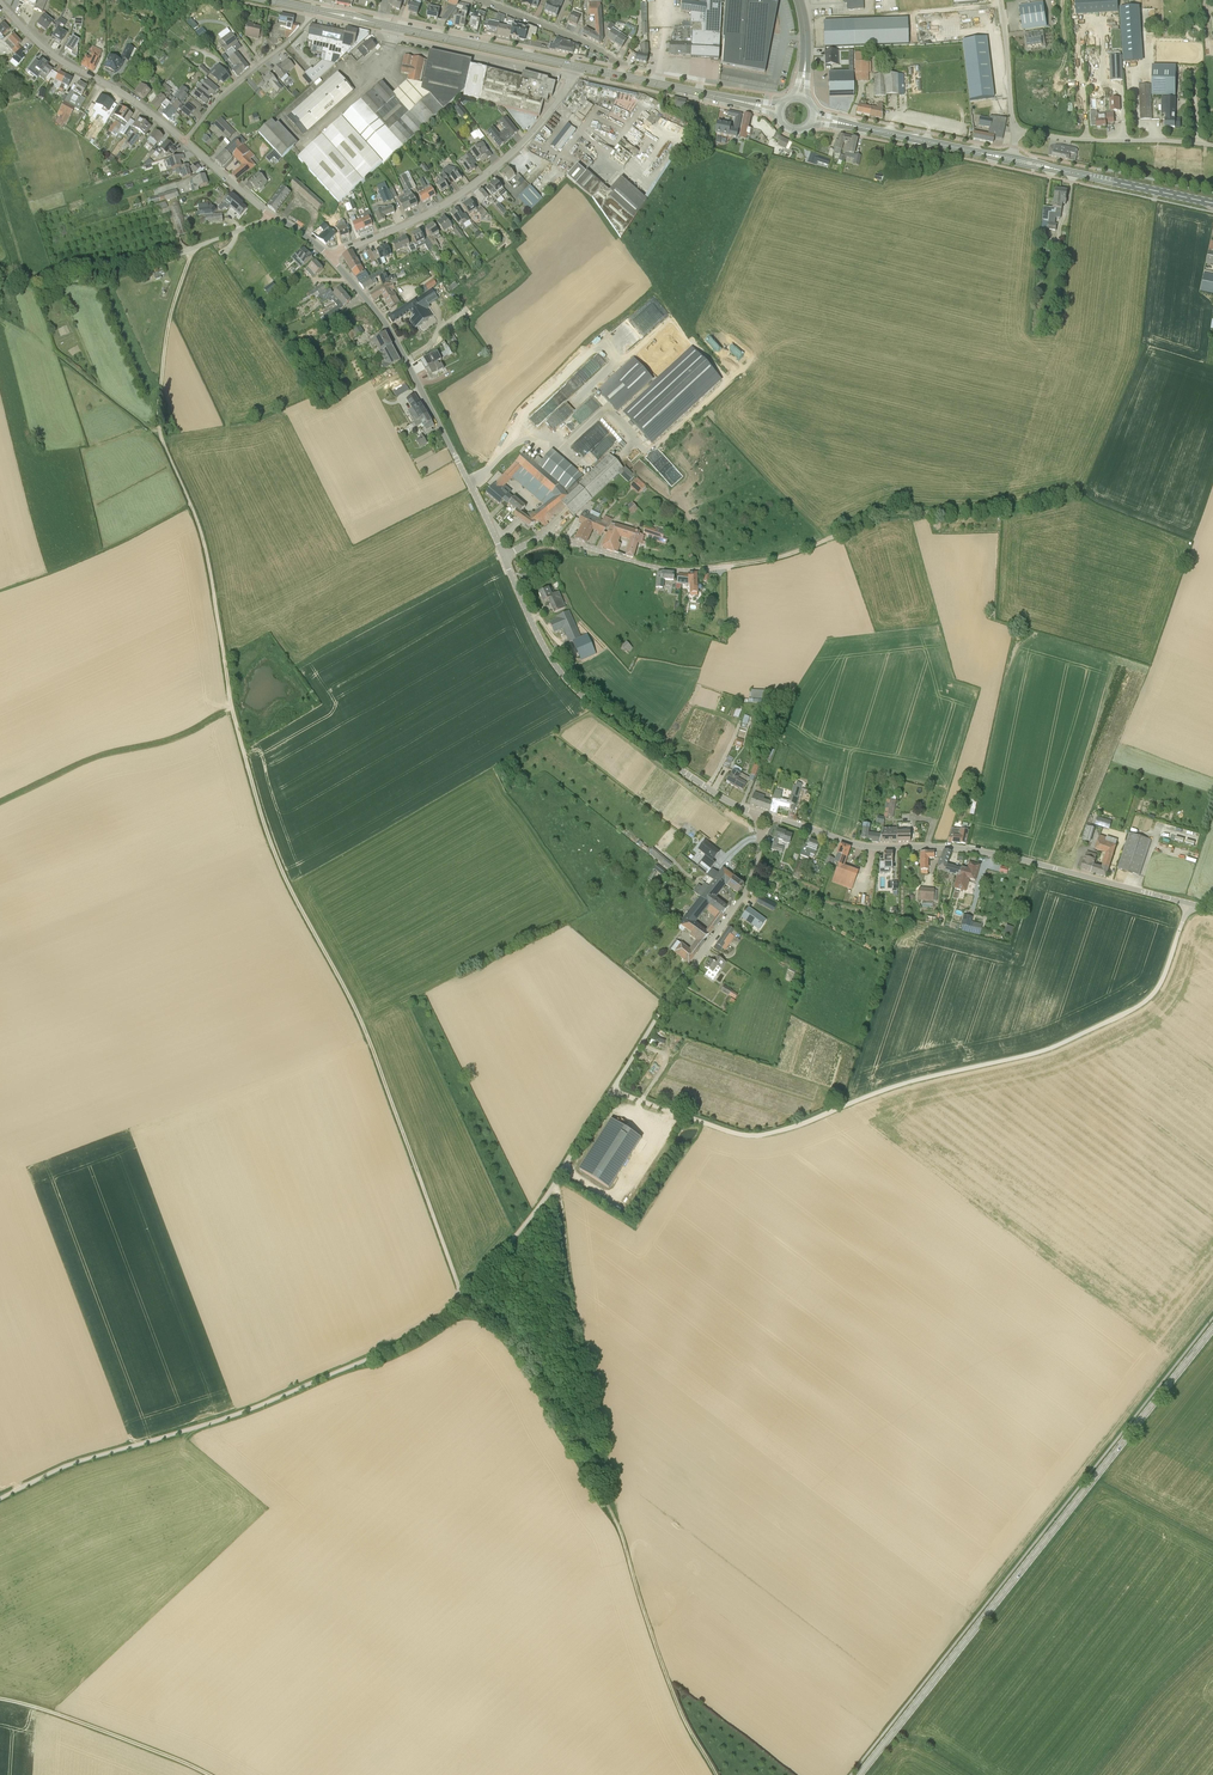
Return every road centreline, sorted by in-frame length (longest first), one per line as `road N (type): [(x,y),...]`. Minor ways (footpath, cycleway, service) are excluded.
road 1 (track): [(715,1774),(675,1701),(591,1470),(511,1340),(460,1291),(366,1032),(270,843),(232,709)]
road 2 (track): [(611,1090),(759,1136),(912,1081),(1042,1052),(1151,997),(1189,903)]
road 3 (unclassified): [(552,1187),(467,1298),(407,1340),(255,1407),(68,1465),(0,1499)]
road 4 (secondary): [(860,1774),(1212,1329)]
road 5 (unclassified): [(1212,910),(987,852),(862,846),(773,817)]
road 6 (unclassified): [(552,1187),(747,889),(762,835)]
road 7 (unclassified): [(752,812),(581,694),(545,650),(503,557)]
road 8 (track): [(1084,494),(984,511),(890,513),(794,552),(733,566)]
road 9 (unclassified): [(503,557),(393,337),(330,256)]
road 10 (residential): [(330,256),(473,185),(536,128),(575,66)]
road 11 (unclassified): [(0,280),(109,275),(273,216)]
road 12 (track): [(190,505),(161,438),(158,408),(170,318),(193,248)]
road 13 (unclassified): [(733,566),(666,569),(548,537),(503,557)]
road 14 (unclassified): [(0,2),(50,53),(184,140)]
road 15 (track): [(0,1698),(210,1774)]
road 16 (primary): [(575,66),(369,21)]
road 17 (track): [(232,709),(190,505)]
road 18 (track): [(0,316),(161,438)]
road 19 (unclassified): [(1013,130),(1212,145)]
road 20 (residential): [(184,140),(313,9)]
road 21 (primary): [(733,100),(575,66)]
road 22 (primary): [(1212,203),(1056,169)]
road 23 (unclassified): [(623,64),(482,0)]
road 24 (primary): [(984,154),(847,124)]
road 25 (unclassified): [(1013,130),(1000,0)]

